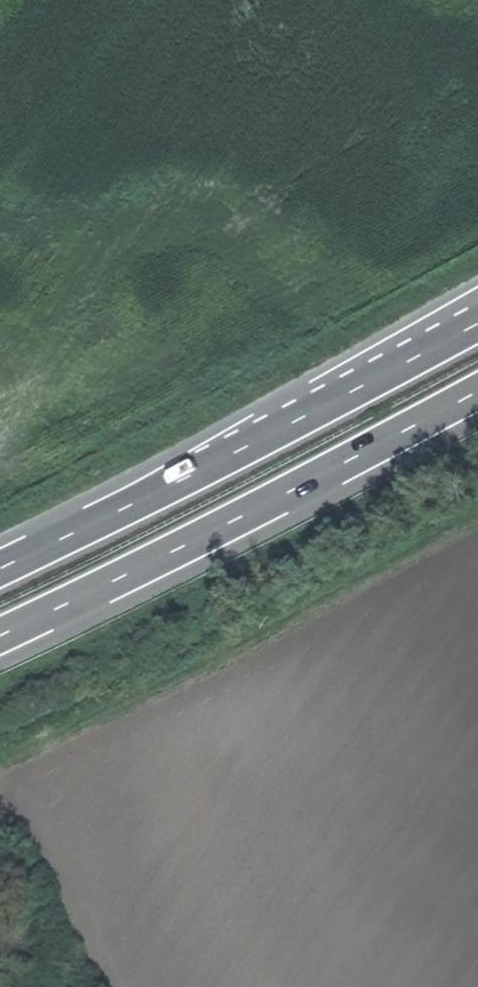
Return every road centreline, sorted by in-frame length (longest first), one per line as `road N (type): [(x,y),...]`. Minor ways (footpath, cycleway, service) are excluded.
road 1 (motorway): [(477,322),(0,569)]
road 2 (motorway): [(0,635),(477,390)]

